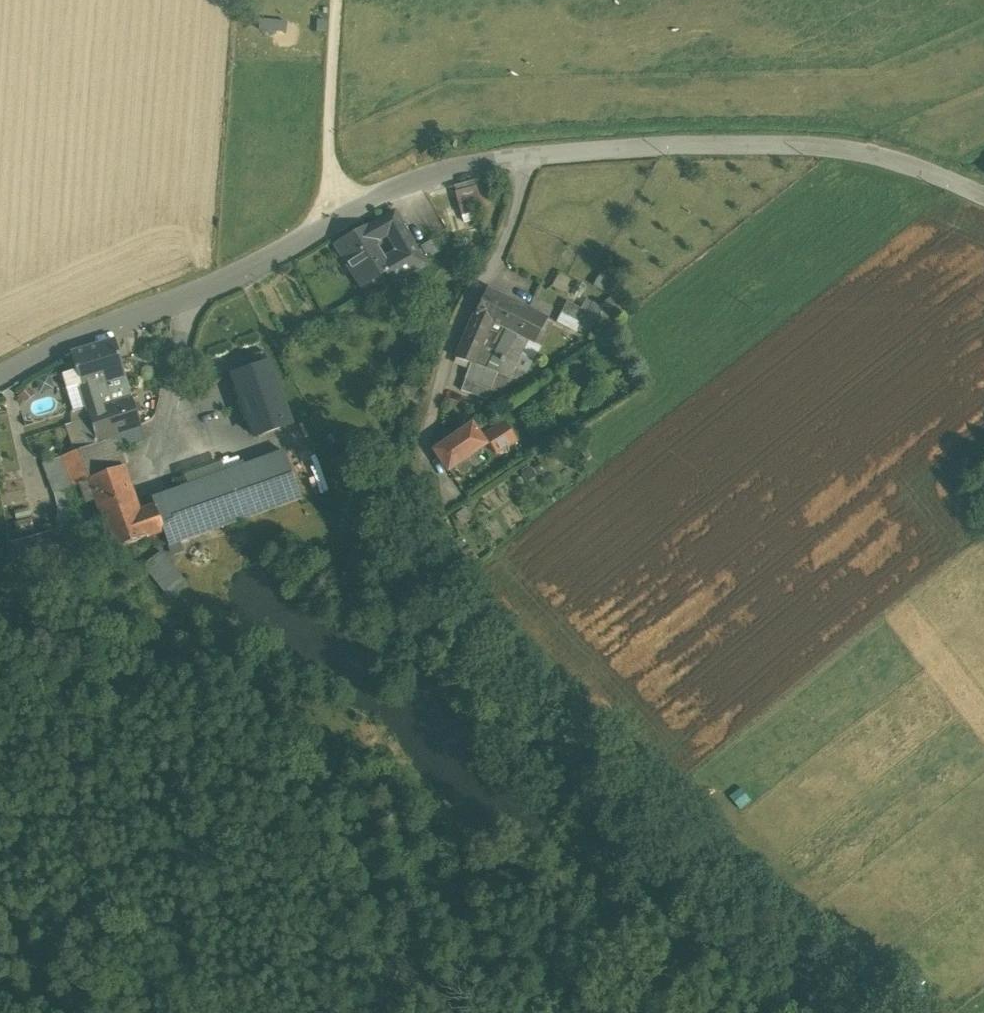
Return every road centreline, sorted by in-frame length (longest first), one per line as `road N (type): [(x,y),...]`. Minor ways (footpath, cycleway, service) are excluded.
road 1 (tertiary): [(983,197),(861,154),(792,147),(498,160),(394,189),(237,276),(68,342),(0,380)]
road 2 (track): [(916,1012),(488,609),(444,552),(423,466)]
road 3 (track): [(337,0),(330,157),(341,217)]

